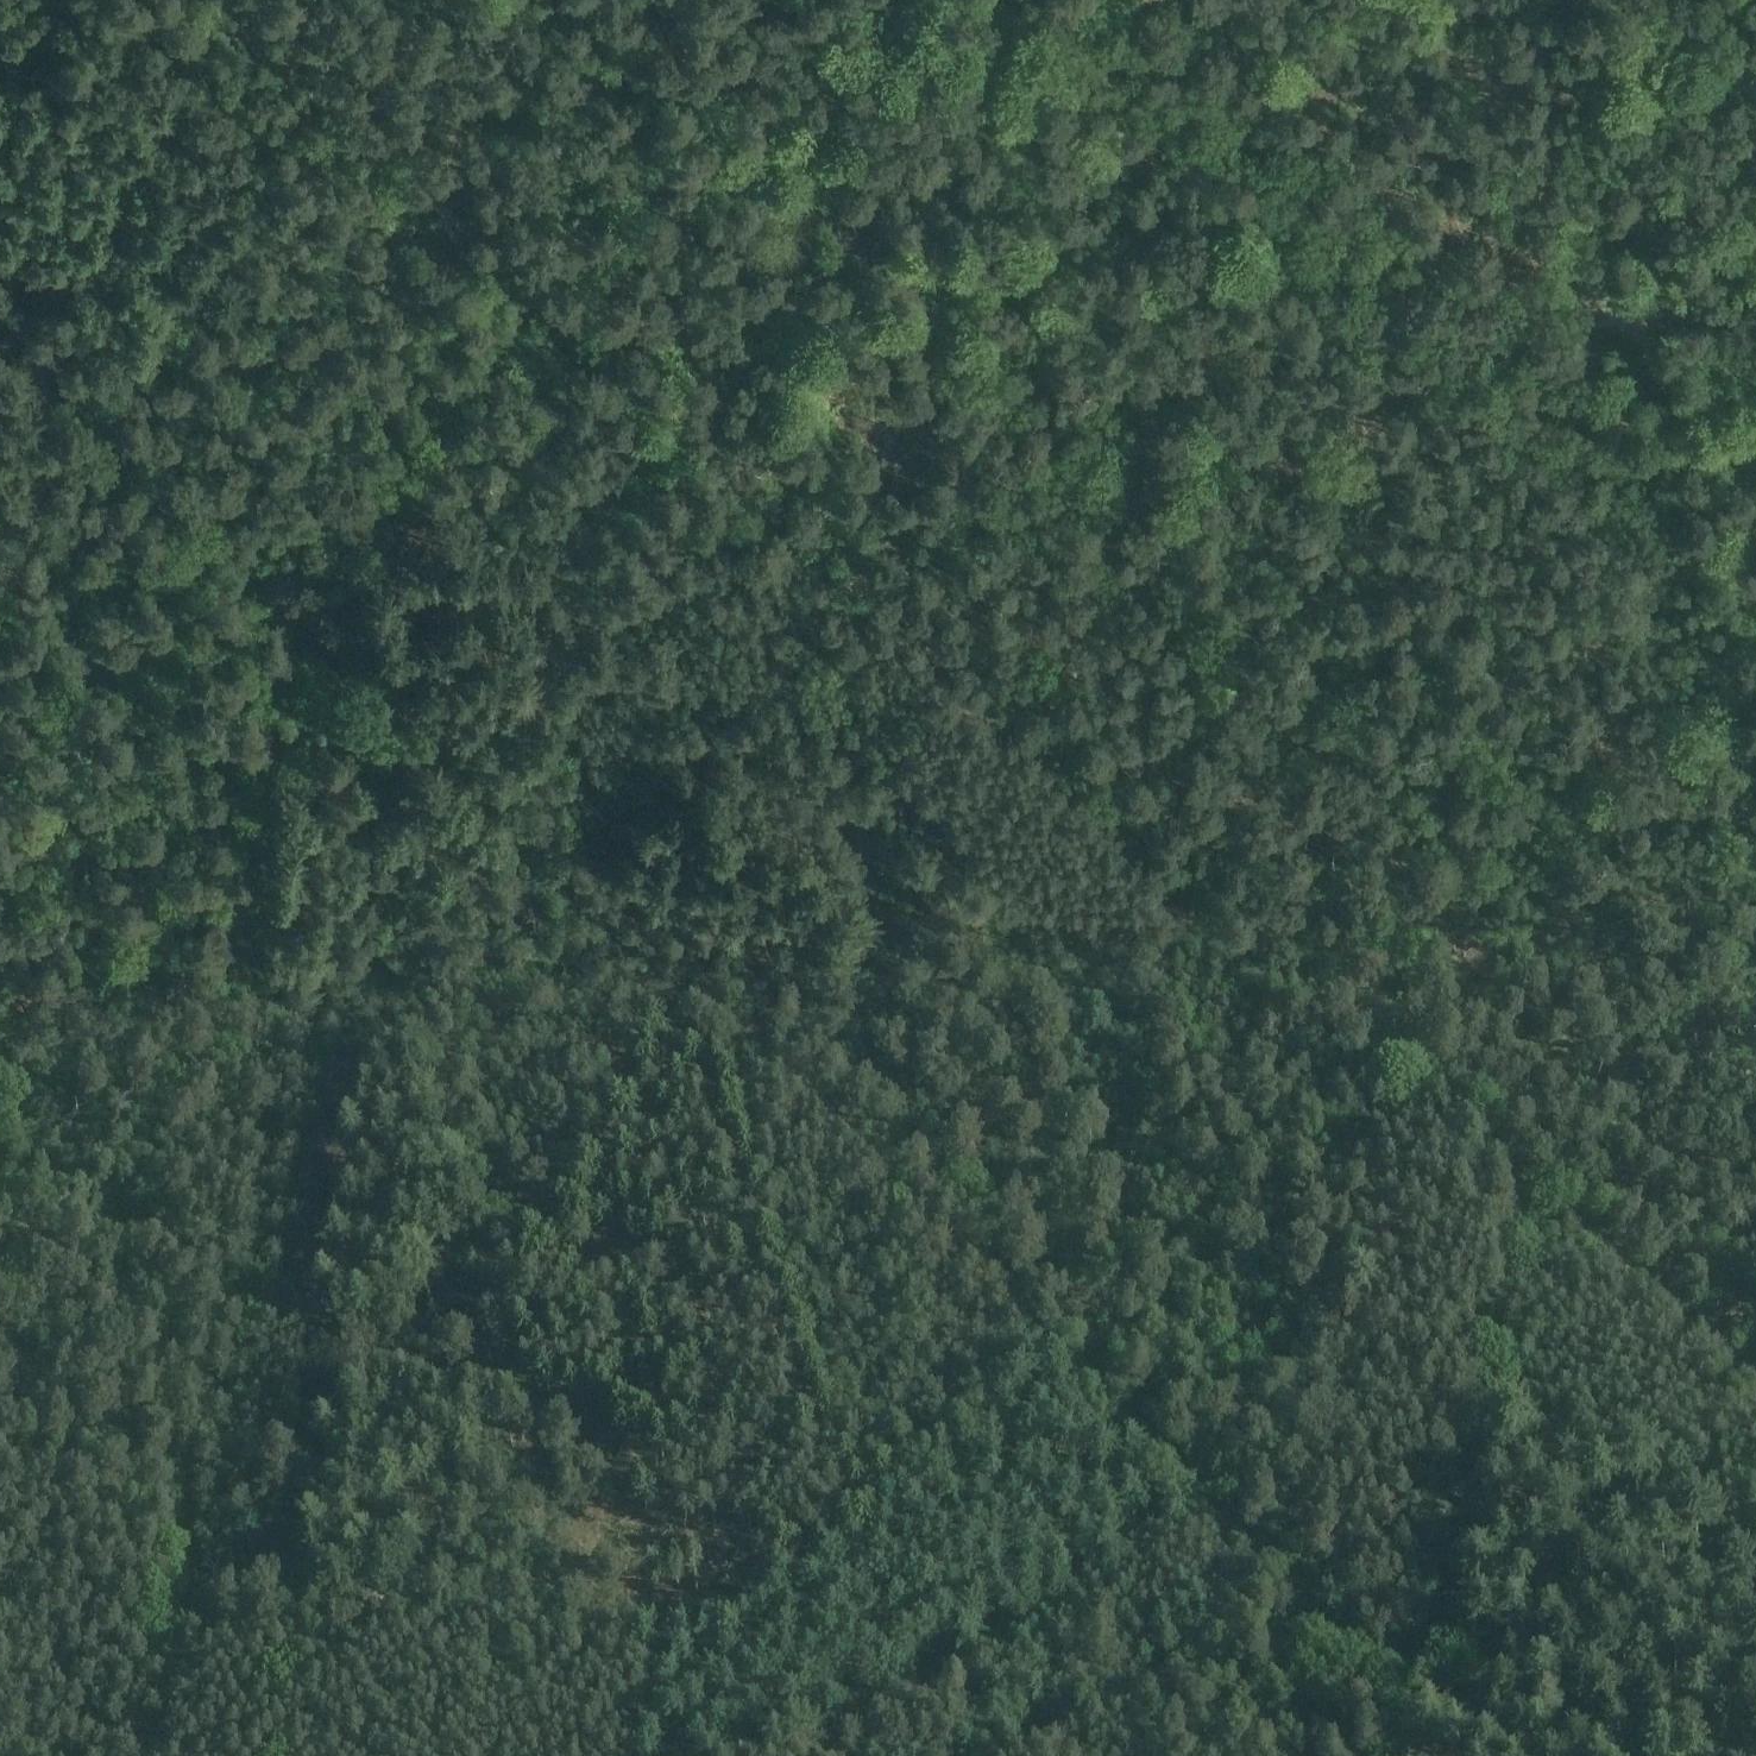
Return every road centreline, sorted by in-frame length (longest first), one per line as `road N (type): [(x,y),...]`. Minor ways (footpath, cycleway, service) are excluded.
road 1 (track): [(1755,452),(1201,0)]
road 2 (track): [(1000,0),(1434,360)]
road 3 (track): [(1434,360),(1594,319)]

